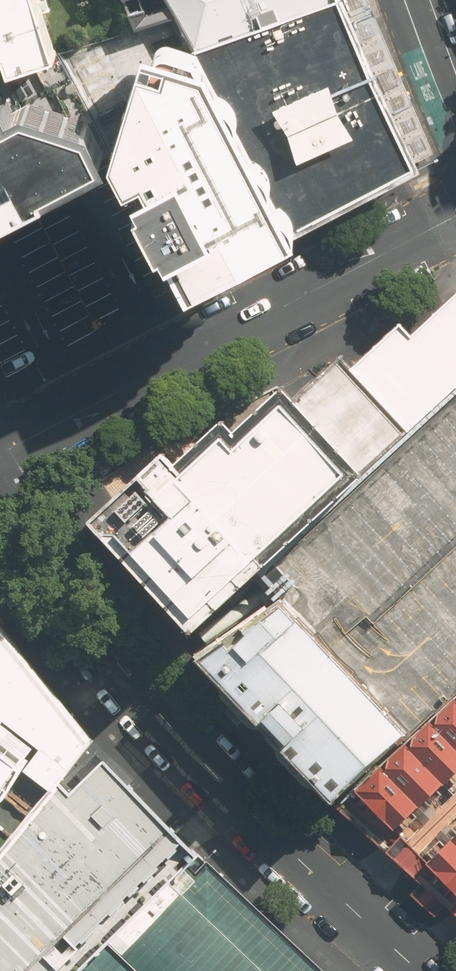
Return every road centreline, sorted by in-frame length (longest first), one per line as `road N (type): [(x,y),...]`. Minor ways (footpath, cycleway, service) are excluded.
road 1 (residential): [(429,970),(249,803),(0,525)]
road 2 (residential): [(0,450),(455,216)]

